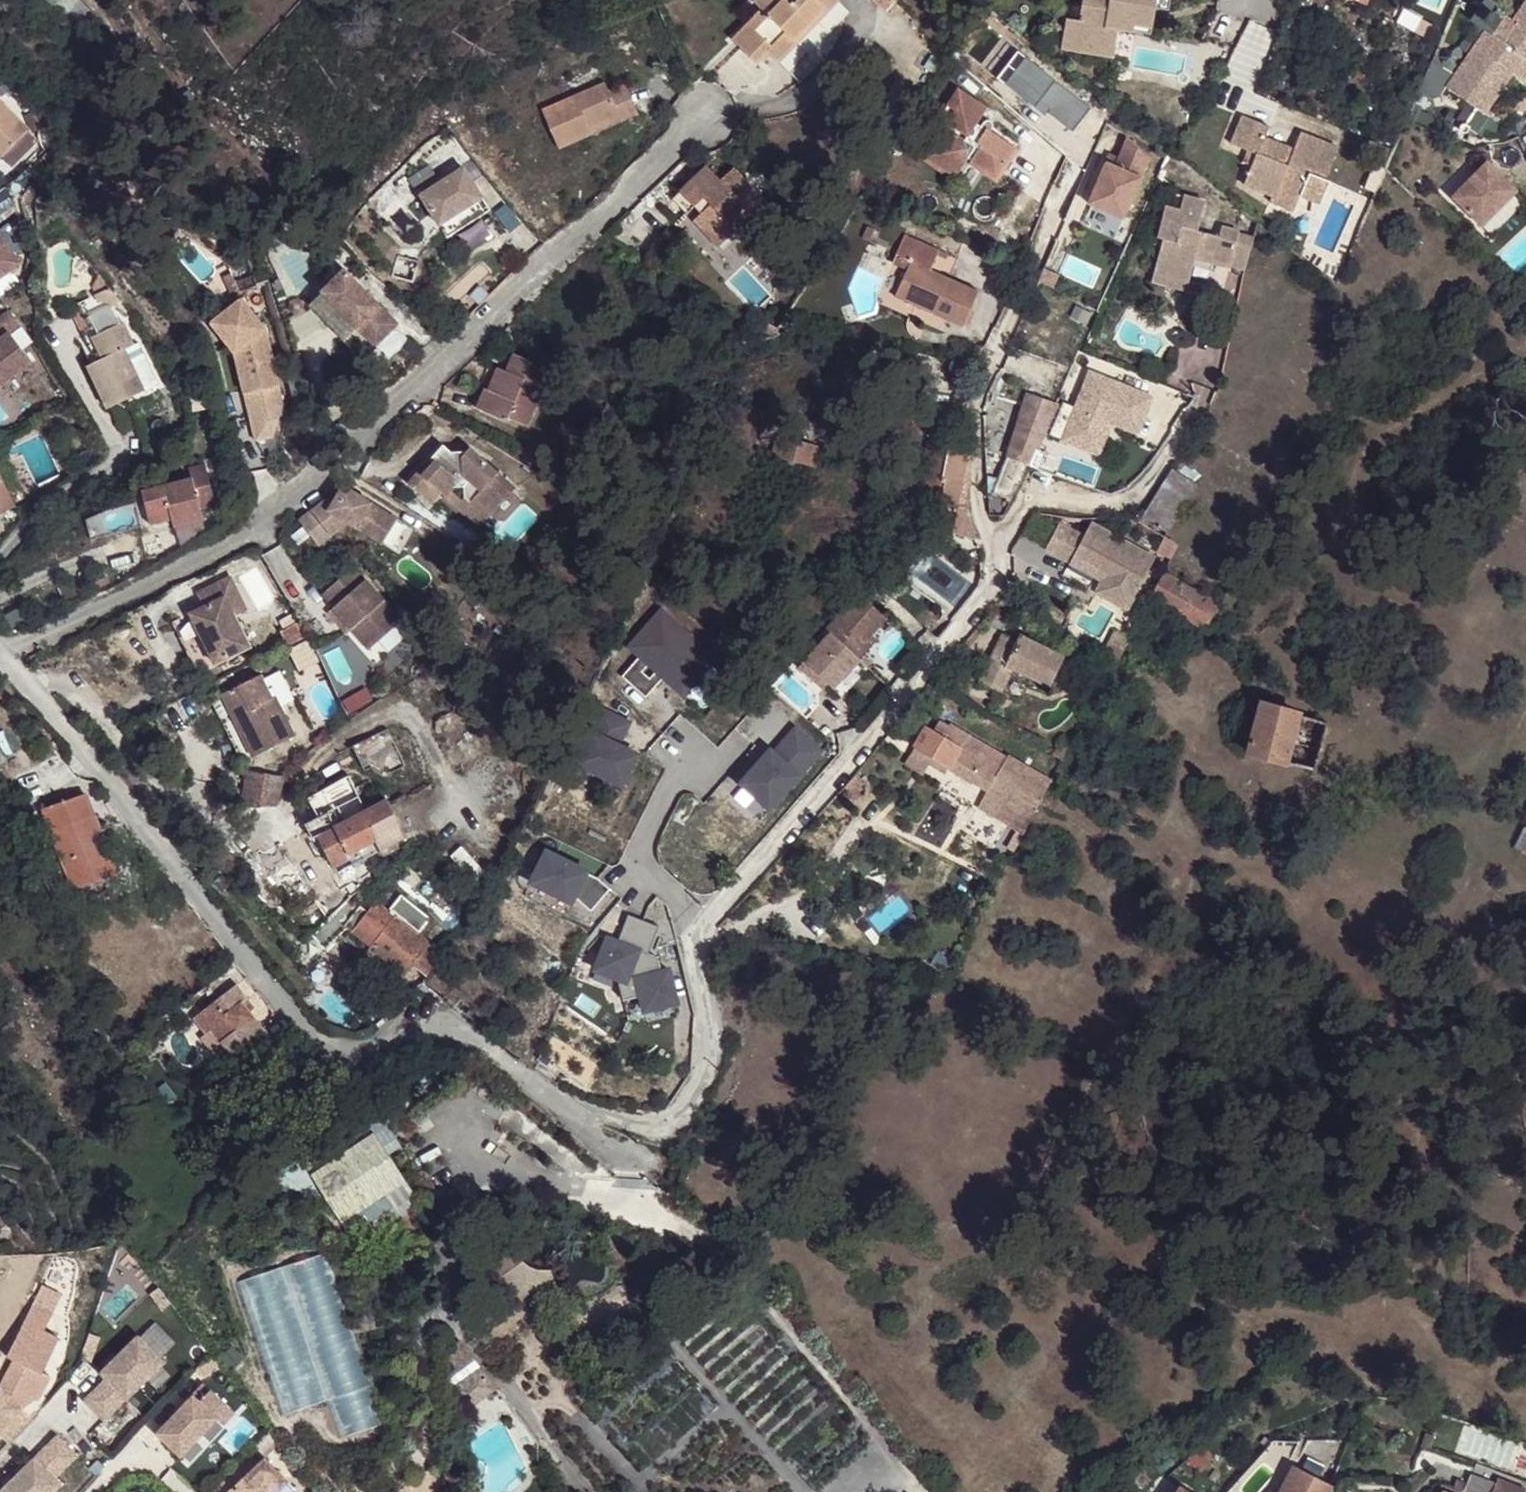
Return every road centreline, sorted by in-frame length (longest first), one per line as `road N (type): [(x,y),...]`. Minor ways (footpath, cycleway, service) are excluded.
road 1 (residential): [(0,653),(294,1019),(324,1041),(354,1048),(407,1019),(430,1017),(549,1098),(604,1119),(666,1126),(701,1077),(706,1049),(691,959),(701,920)]
road 2 (residential): [(701,920),(996,584),(998,557)]
road 3 (residential): [(1070,167),(985,369),(977,508),(998,557)]
road 4 (residential): [(701,920),(643,869),(640,853),(672,789),(701,780),(724,756)]

